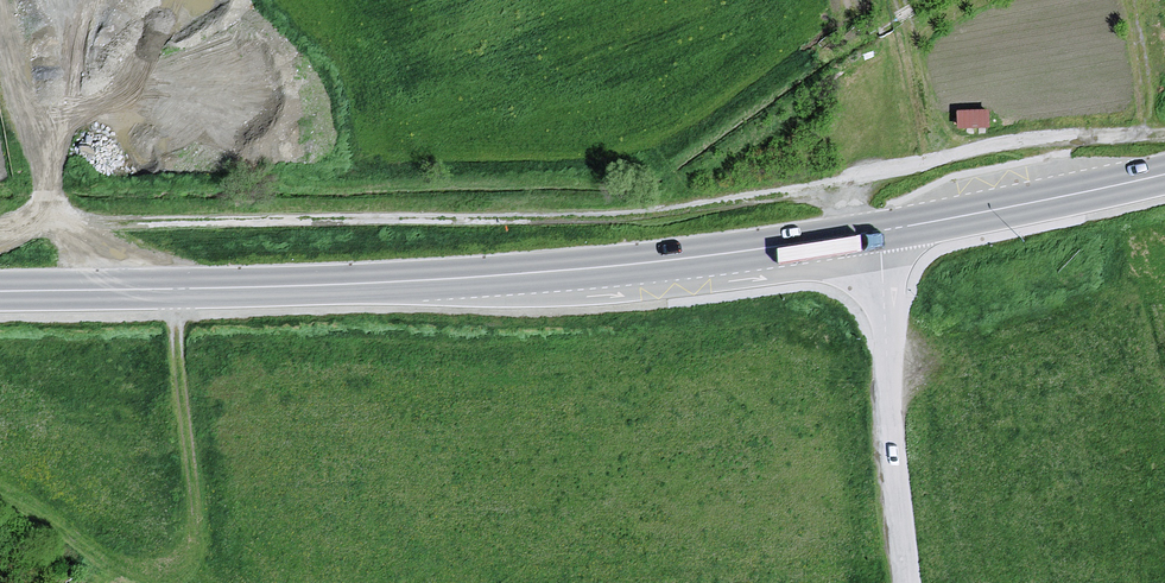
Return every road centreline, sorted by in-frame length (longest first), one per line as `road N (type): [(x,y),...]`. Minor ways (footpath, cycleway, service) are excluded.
road 1 (track): [(0,225),(596,219),(1028,136),(1164,132)]
road 2 (tertiary): [(0,291),(403,282),(647,263),(878,232)]
road 3 (residential): [(878,232),(908,582)]
road 4 (tertiary): [(878,232),(1164,174)]

